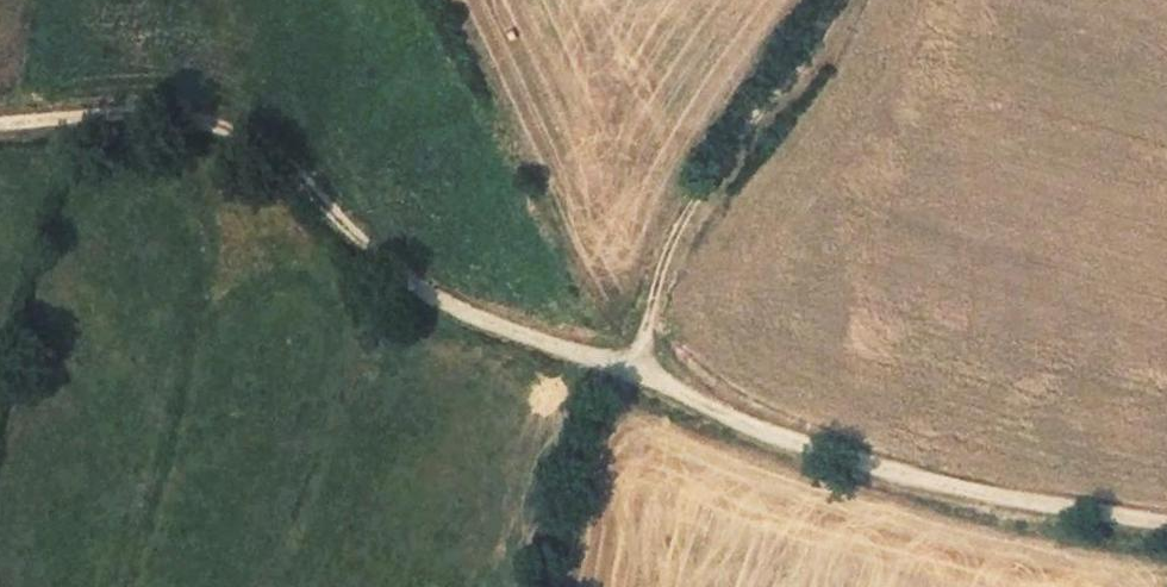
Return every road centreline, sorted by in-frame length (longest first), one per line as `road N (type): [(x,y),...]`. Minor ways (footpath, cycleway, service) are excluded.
road 1 (track): [(0,122),(143,100),(267,141),(431,298),(638,370)]
road 2 (track): [(638,370),(860,458),(1166,526)]
road 3 (track): [(638,370),(674,250),(846,0)]
road 4 (track): [(638,370),(586,445),(559,586)]

